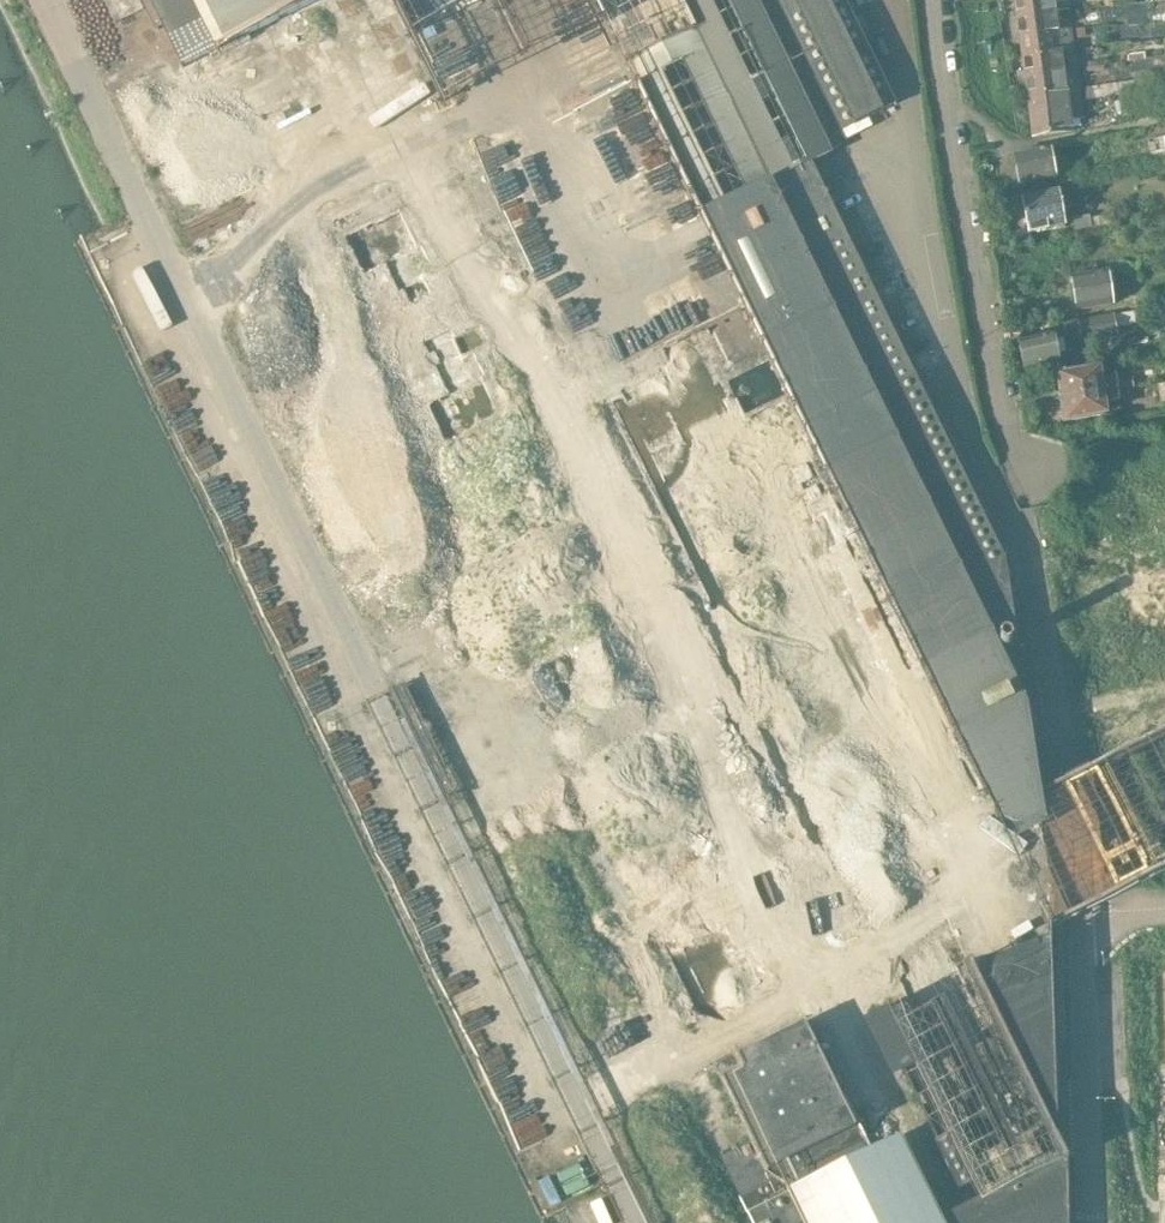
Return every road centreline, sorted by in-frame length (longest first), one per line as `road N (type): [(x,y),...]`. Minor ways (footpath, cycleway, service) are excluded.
road 1 (residential): [(1034,473),(1005,429),(946,130),(932,0)]

